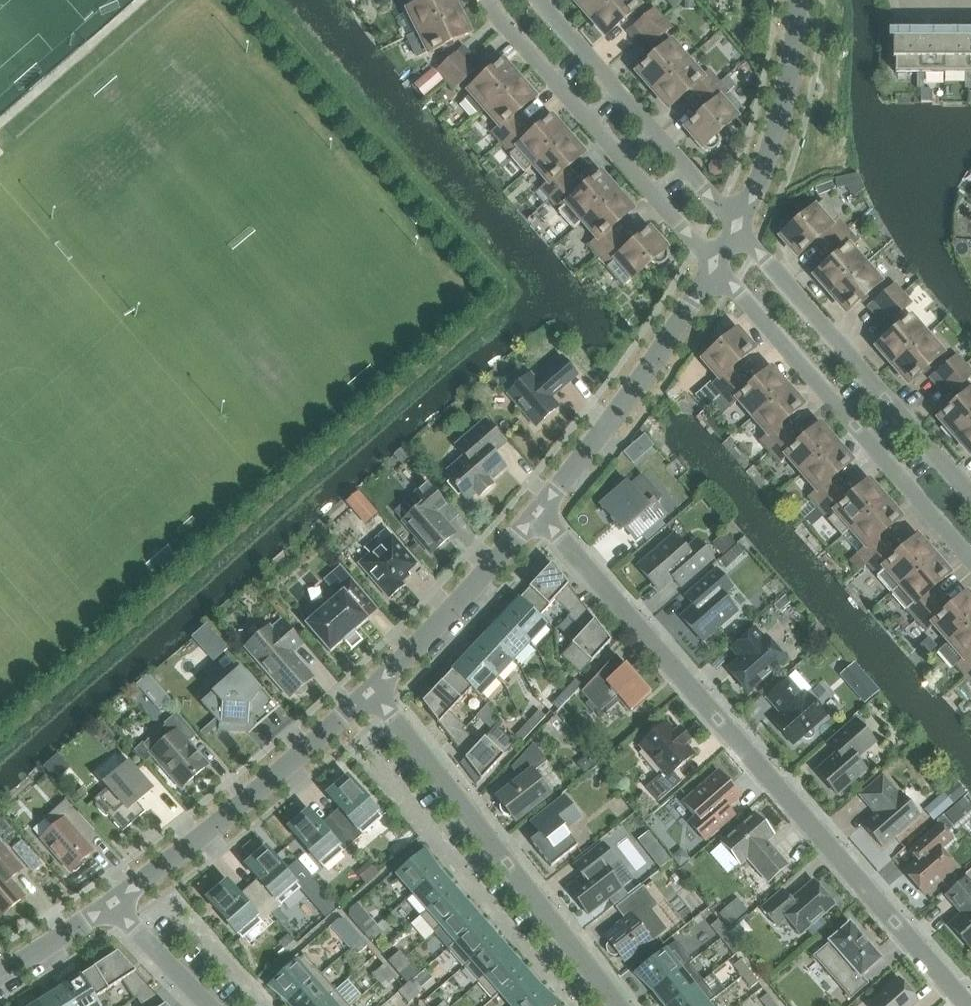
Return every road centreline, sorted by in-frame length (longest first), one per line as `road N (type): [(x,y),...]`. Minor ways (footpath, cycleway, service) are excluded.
road 1 (residential): [(968,1005),(543,518)]
road 2 (residential): [(618,1005),(376,696)]
road 3 (residential): [(715,266),(970,558)]
road 4 (residential): [(970,499),(737,234)]
road 5 (residential): [(490,0),(715,266)]
road 6 (residential): [(112,907),(376,696)]
road 7 (residential): [(737,234),(537,0)]
road 8 (residential): [(543,518),(715,266)]
road 9 (residential): [(737,234),(760,191),(791,85),(800,0)]
road 10 (residential): [(376,696),(543,518)]
road 11 (residential): [(205,1005),(112,907)]
road 12 (residential): [(0,974),(112,907)]

